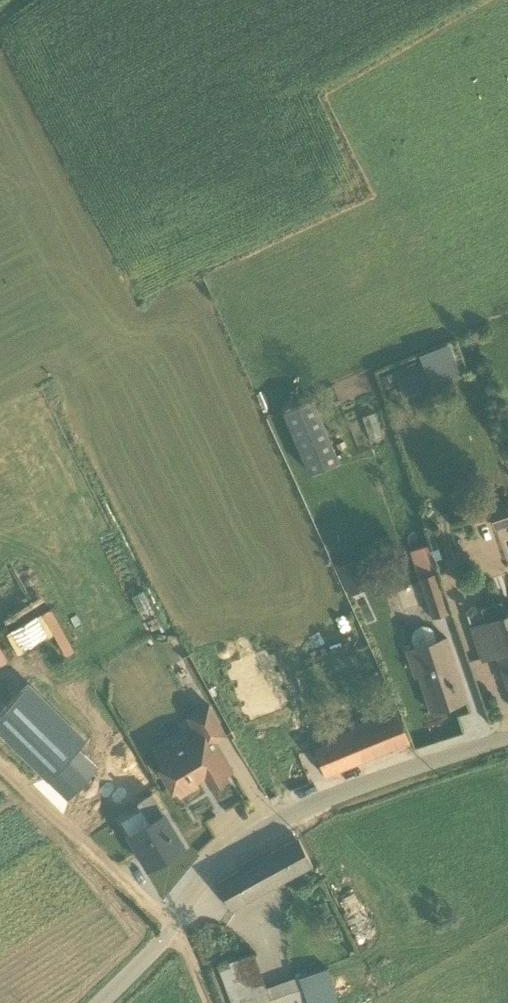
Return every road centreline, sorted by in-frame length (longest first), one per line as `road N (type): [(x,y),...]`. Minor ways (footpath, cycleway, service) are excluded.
road 1 (unclassified): [(95,1002),(178,922),(209,874),(267,829),(341,794),(507,741)]
road 2 (track): [(178,922),(0,767)]

